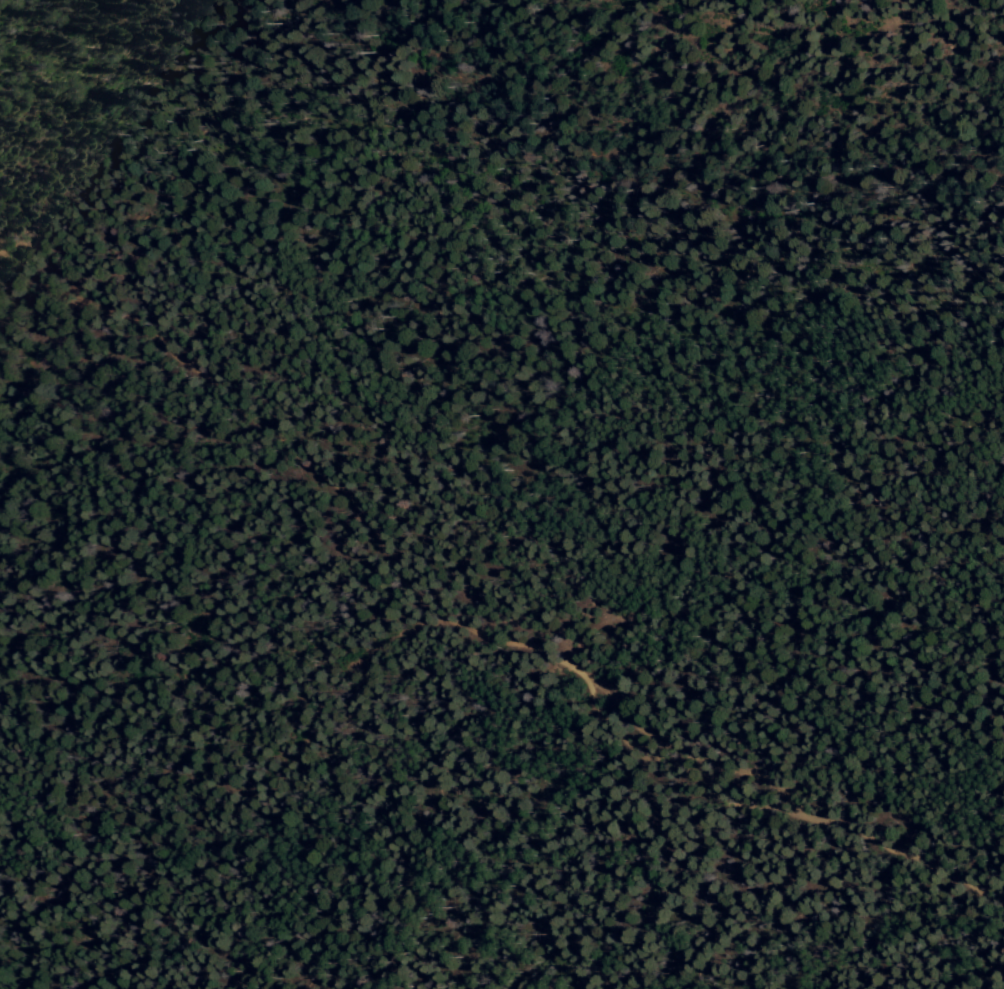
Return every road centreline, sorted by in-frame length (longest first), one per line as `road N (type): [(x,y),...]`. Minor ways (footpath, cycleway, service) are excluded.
road 1 (track): [(0,238),(203,376),(354,503),(442,623),(513,635),(569,665),(644,747),(769,778),(812,811),(1003,894)]

